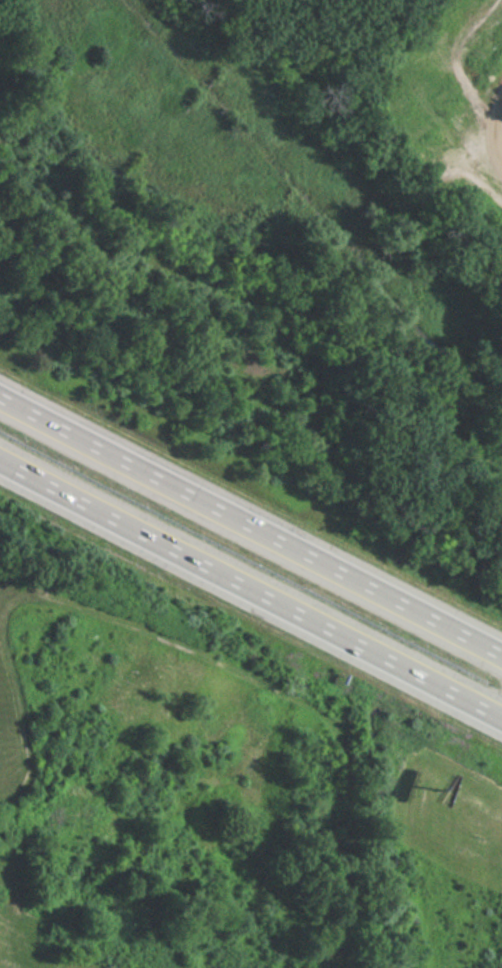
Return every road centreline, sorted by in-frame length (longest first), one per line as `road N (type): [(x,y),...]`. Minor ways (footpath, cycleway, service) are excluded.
road 1 (motorway): [(0,465),(501,723)]
road 2 (motorway): [(501,655),(0,398)]

